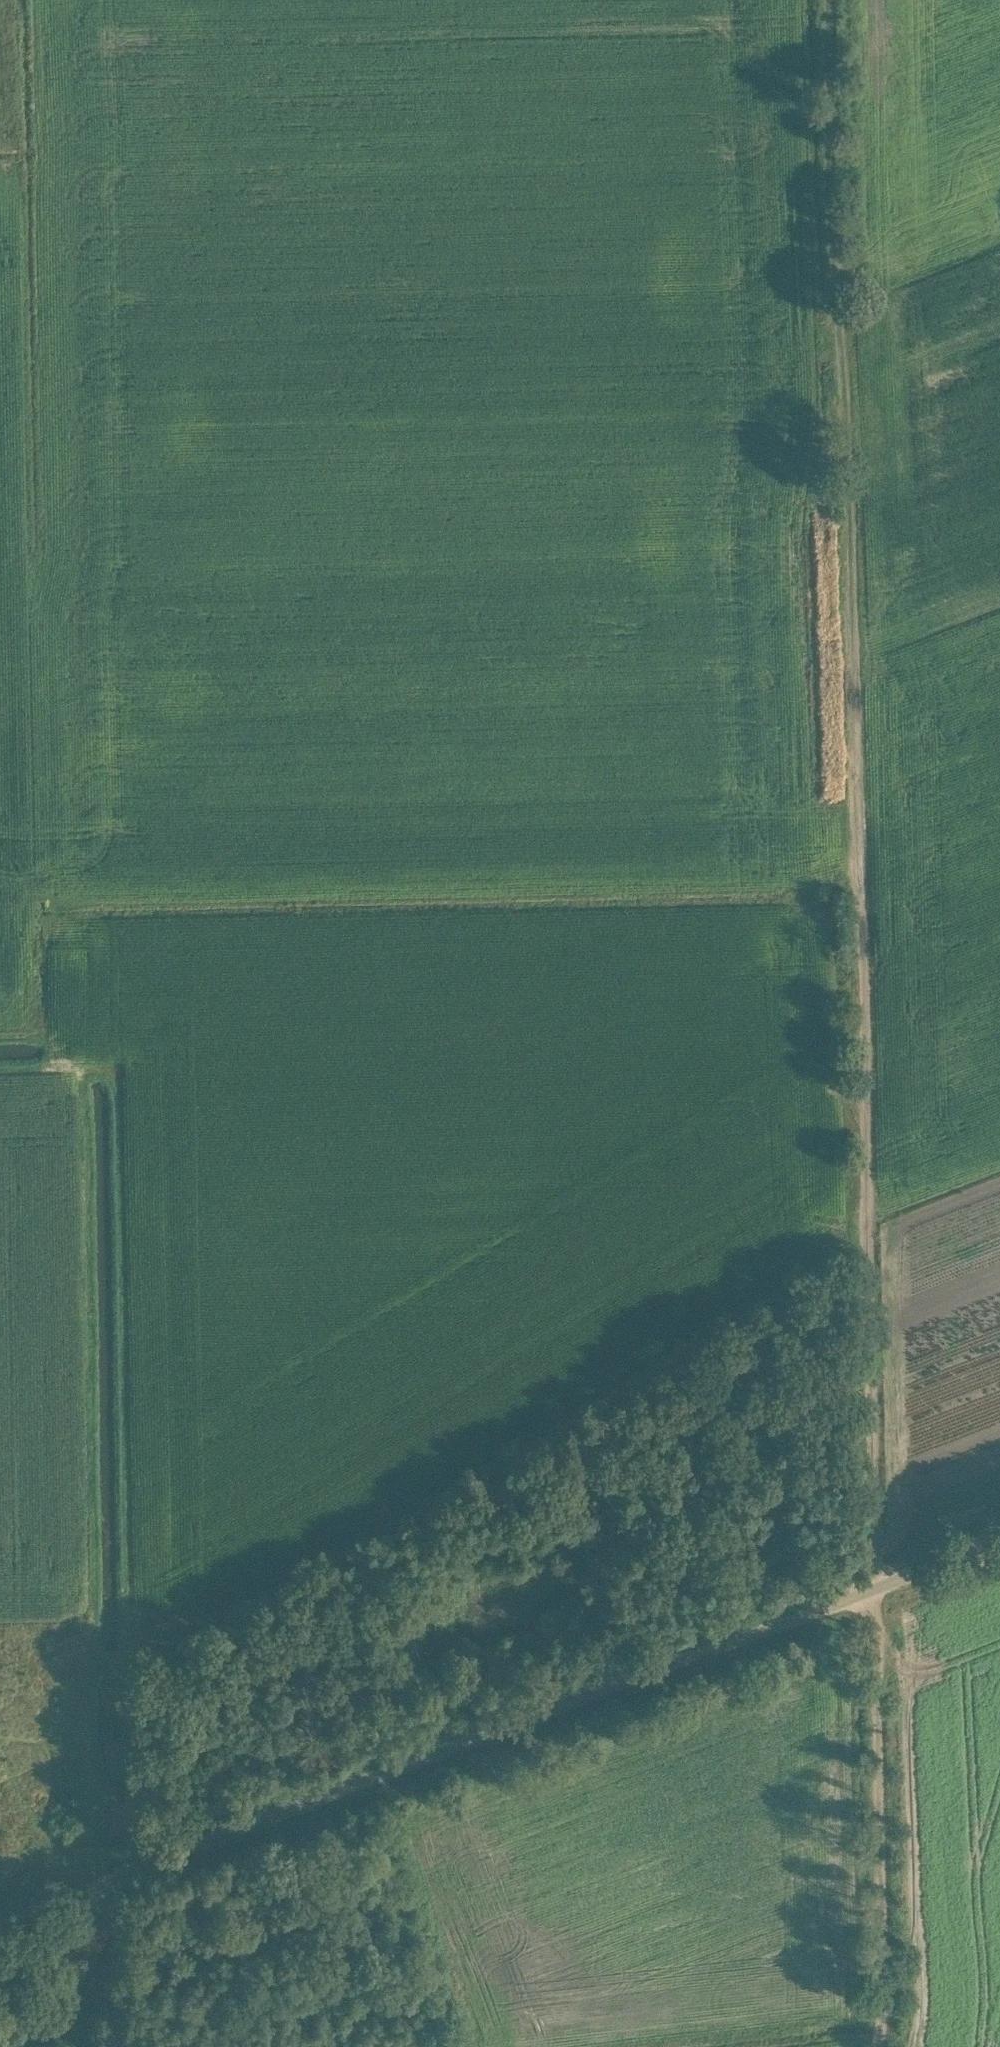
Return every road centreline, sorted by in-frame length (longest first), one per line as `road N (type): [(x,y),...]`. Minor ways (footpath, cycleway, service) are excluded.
road 1 (track): [(870,1576),(837,0)]
road 2 (unclassified): [(0,1943),(64,1891),(120,1859),(999,1529)]
road 3 (track): [(870,1576),(880,2046)]

